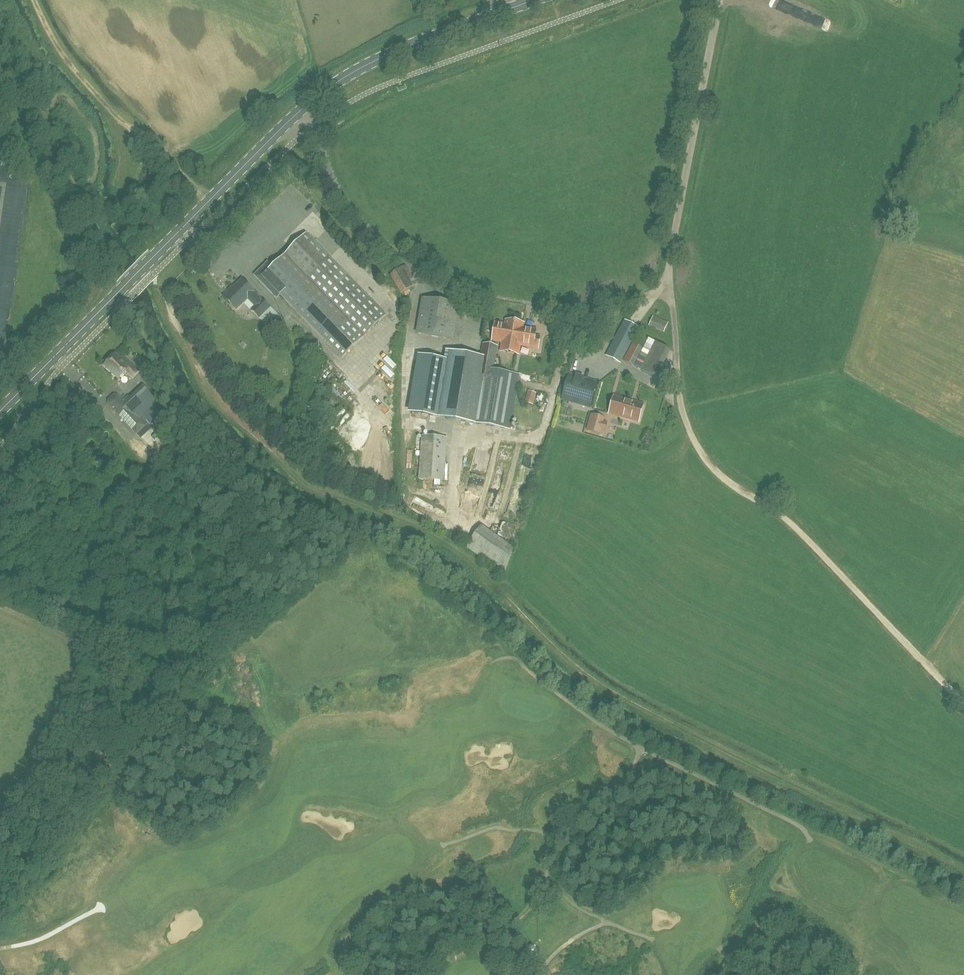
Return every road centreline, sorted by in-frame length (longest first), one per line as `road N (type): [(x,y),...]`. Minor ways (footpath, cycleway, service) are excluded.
road 1 (secondary): [(0,408),(313,103),(401,48),(528,0)]
road 2 (track): [(963,702),(796,527),(724,479),(698,446),(681,406),(670,278)]
road 3 (unclassified): [(670,278),(721,0)]

